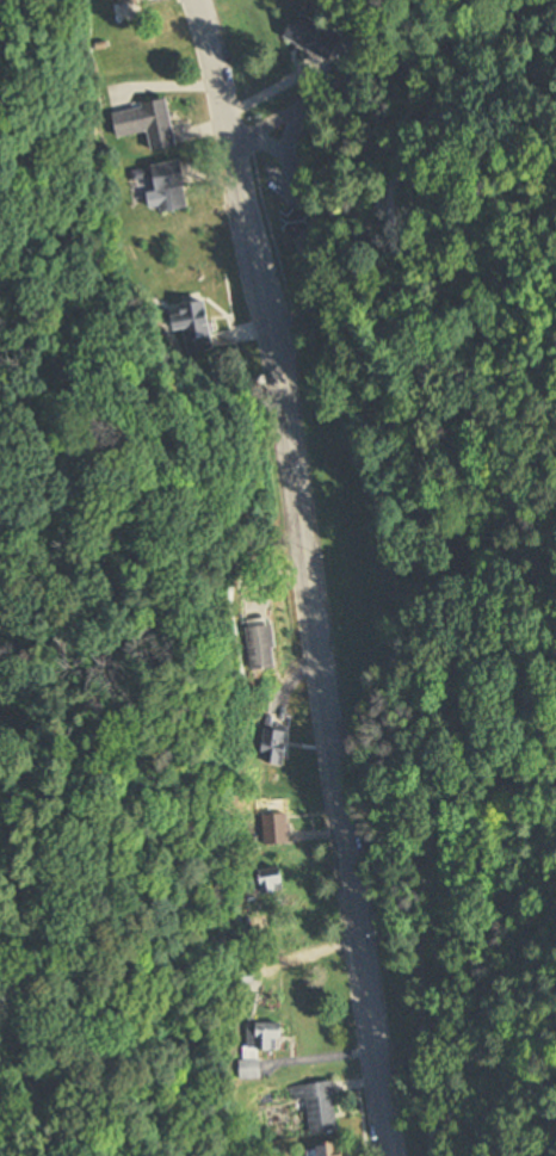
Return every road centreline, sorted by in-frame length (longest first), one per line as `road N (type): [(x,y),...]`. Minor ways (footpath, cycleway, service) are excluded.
road 1 (residential): [(193,0),(279,365),(390,1155)]

